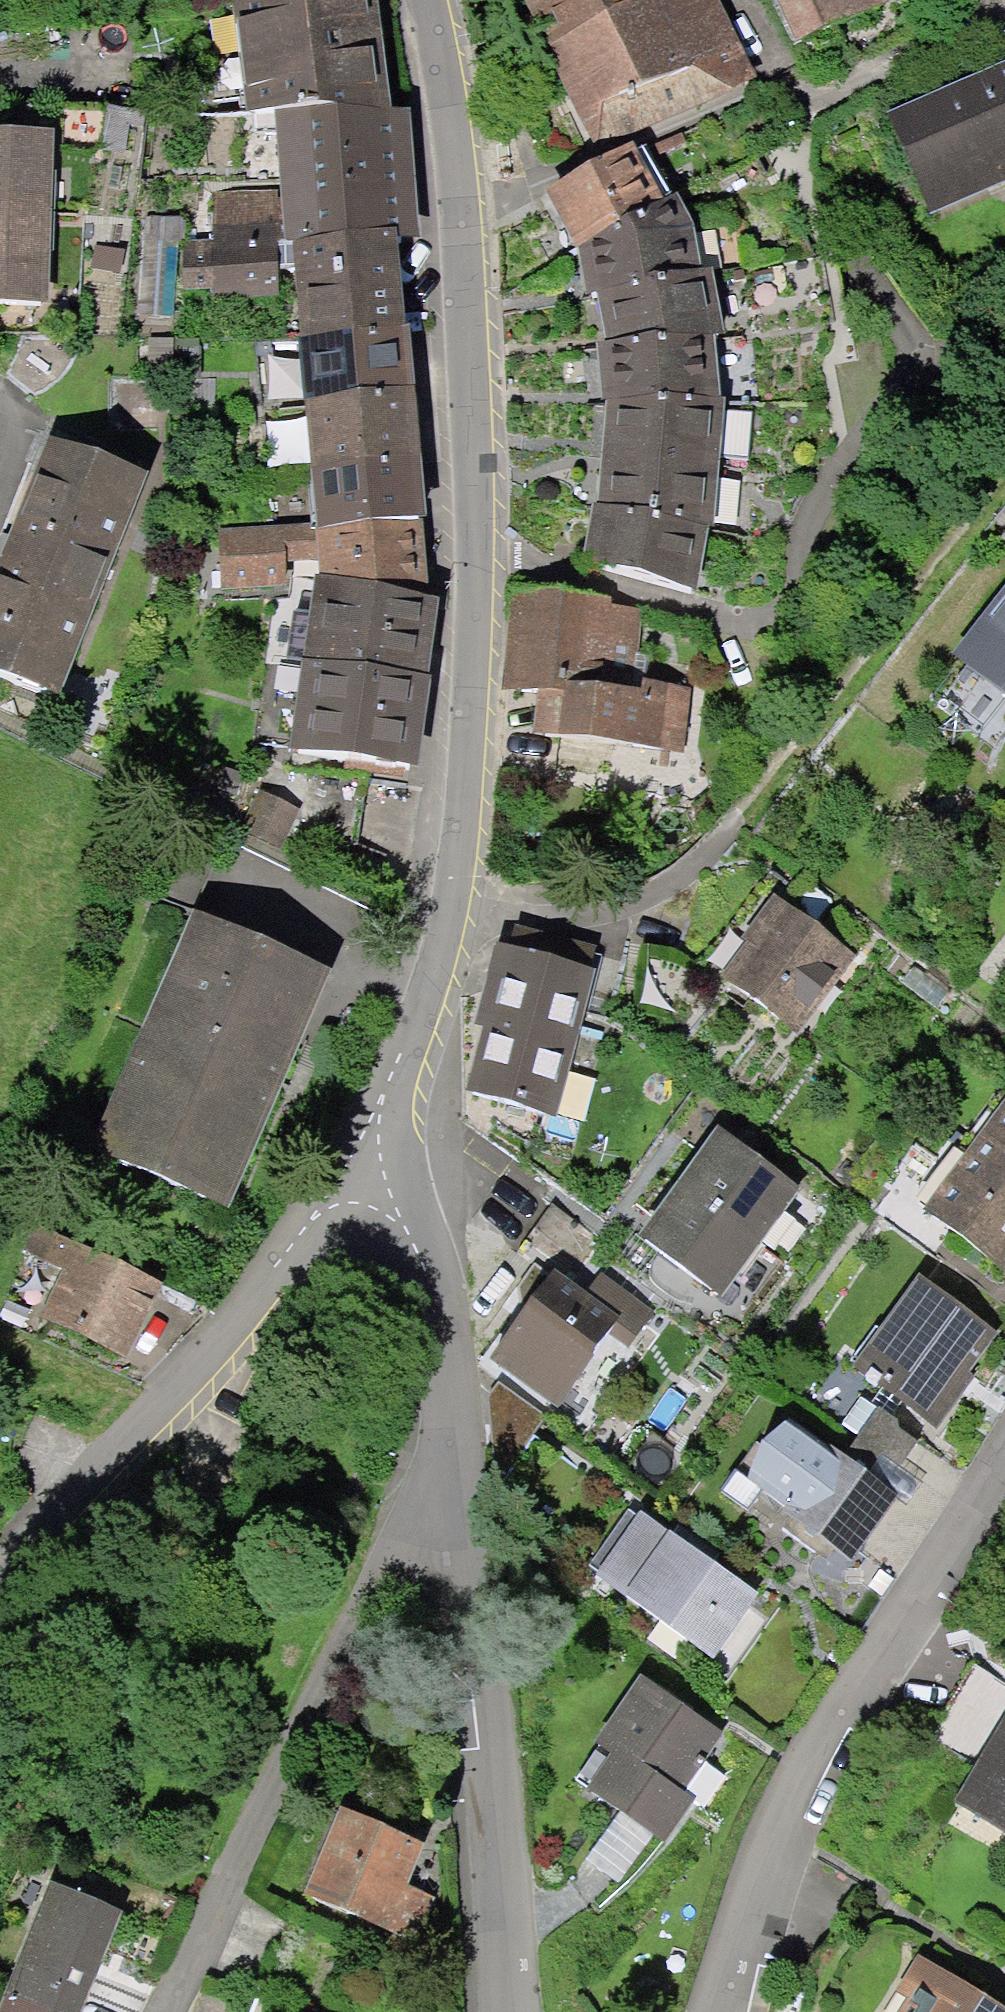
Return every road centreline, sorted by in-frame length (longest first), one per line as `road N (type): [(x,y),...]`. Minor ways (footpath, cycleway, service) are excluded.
road 1 (residential): [(423,0),(467,359),(455,616),(398,982),(388,1130)]
road 2 (residential): [(710,2011),(761,1835),(1004,1429)]
road 3 (residential): [(388,1130),(0,1612)]
road 4 (residential): [(423,1488),(337,1639),(158,2011)]
road 5 (residential): [(423,1488),(474,2011)]
road 6 (residential): [(388,1130),(423,1488)]

